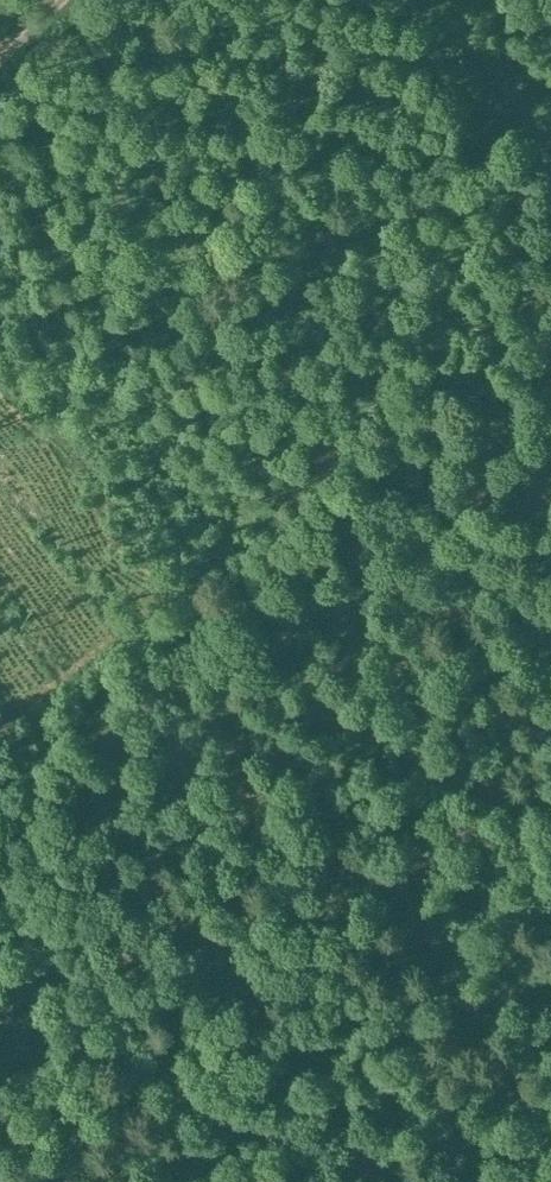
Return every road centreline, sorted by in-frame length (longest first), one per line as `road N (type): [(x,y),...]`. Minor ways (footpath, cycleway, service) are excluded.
road 1 (track): [(550,131),(442,0)]

